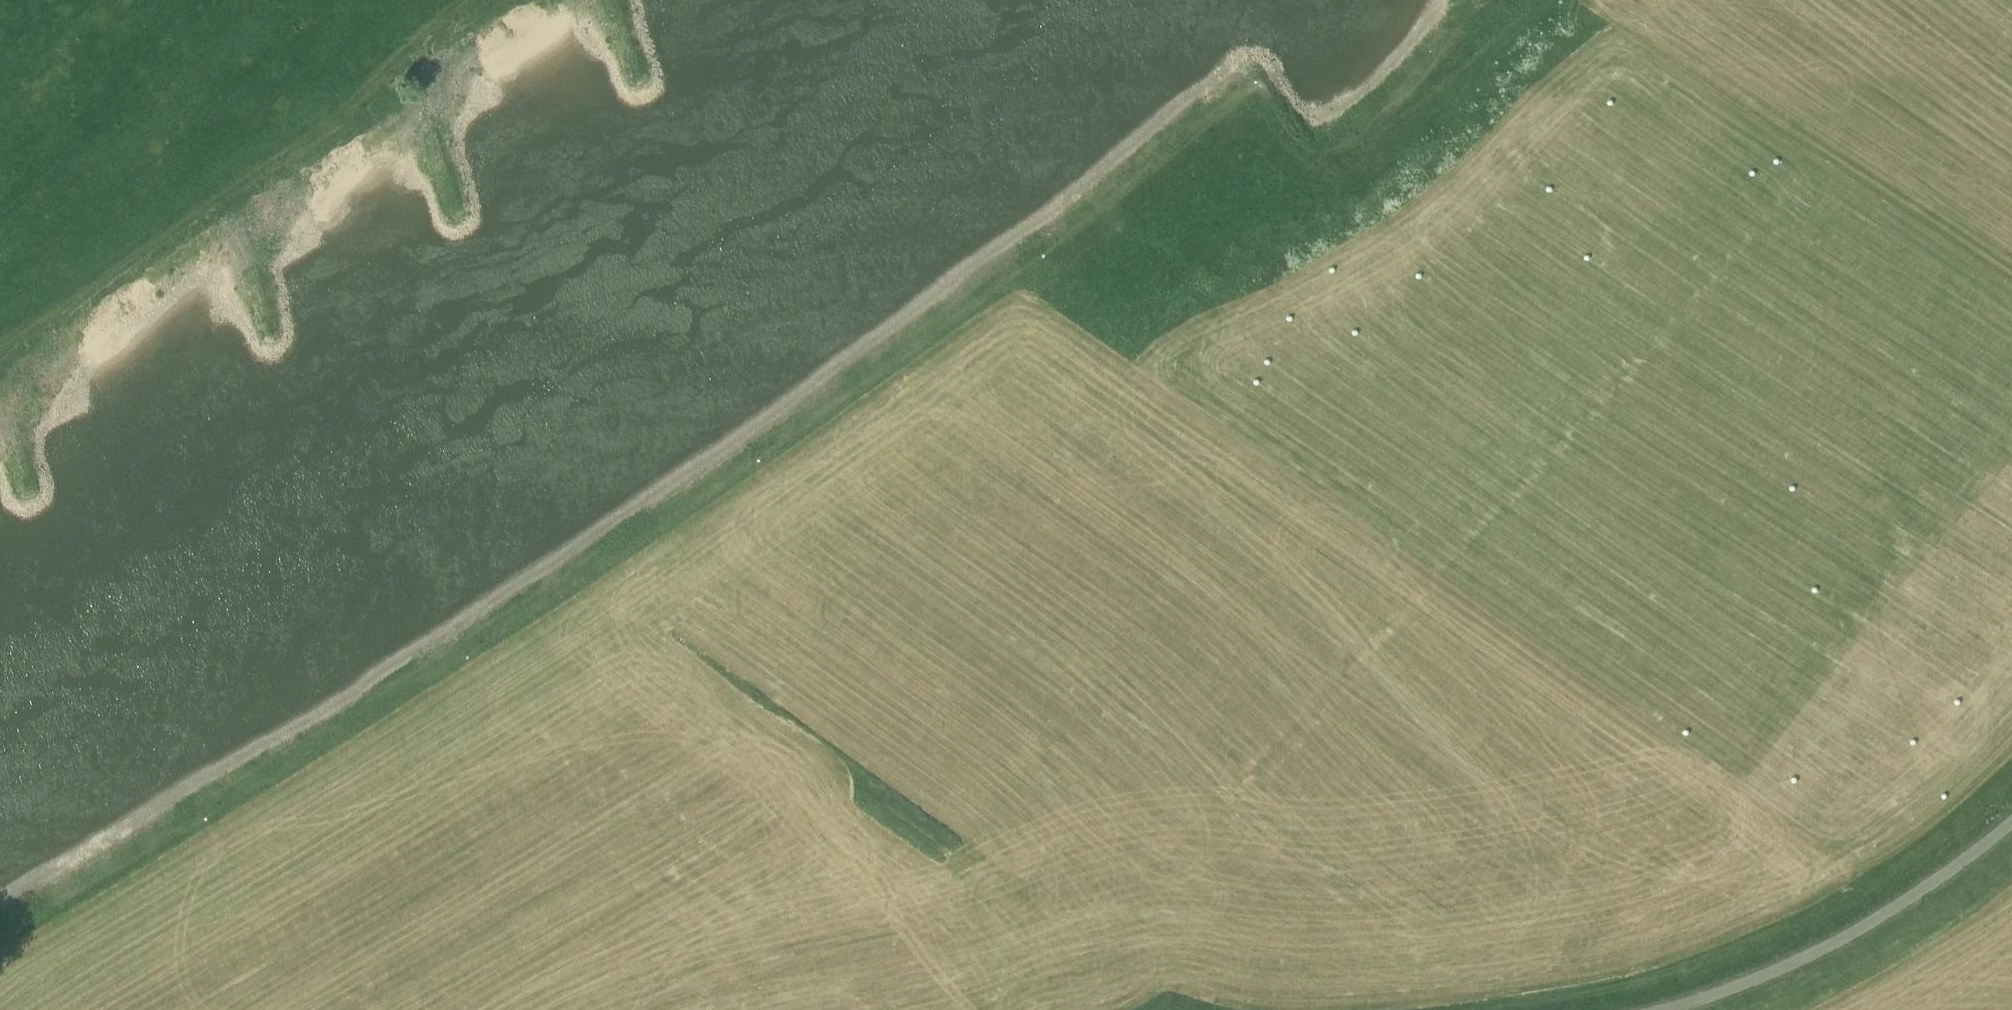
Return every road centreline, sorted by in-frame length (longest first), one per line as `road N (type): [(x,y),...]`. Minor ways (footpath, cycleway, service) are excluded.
road 1 (track): [(367,89),(98,284),(0,341)]

